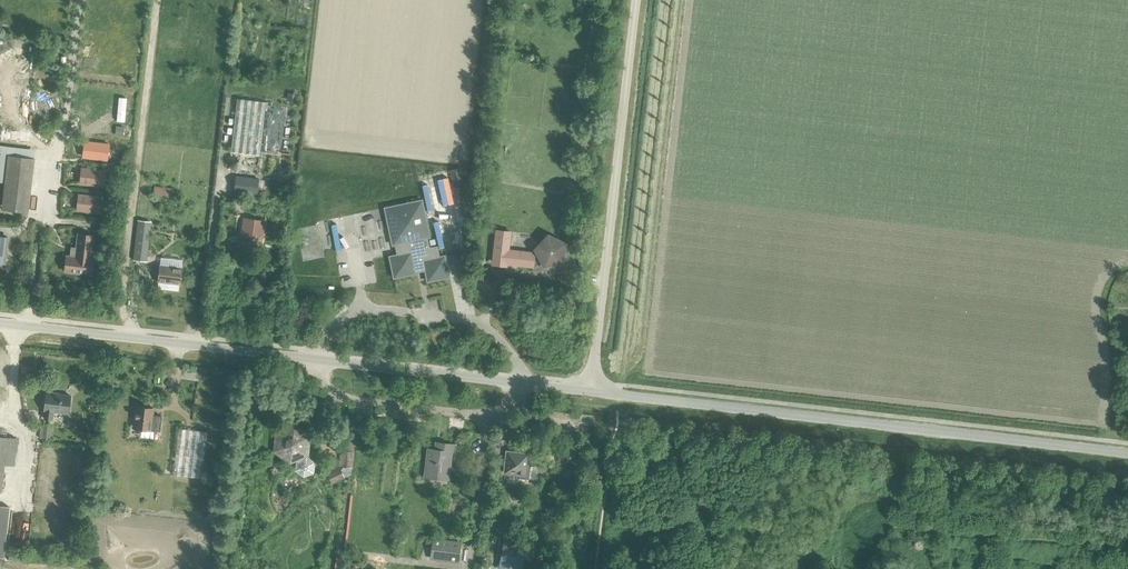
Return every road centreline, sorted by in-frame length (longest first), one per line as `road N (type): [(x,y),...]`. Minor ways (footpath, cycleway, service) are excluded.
road 1 (unclassified): [(1127,452),(591,390)]
road 2 (unclassified): [(591,390),(637,0)]
road 3 (unclassified): [(314,360),(0,321)]
road 4 (residential): [(526,385),(510,346),(484,321),(464,318),(368,310),(343,321),(314,360)]
road 5 (residential): [(314,360),(331,393),(353,401),(486,417),(505,411),(526,385)]
road 6 (unclassified): [(526,385),(314,360)]

